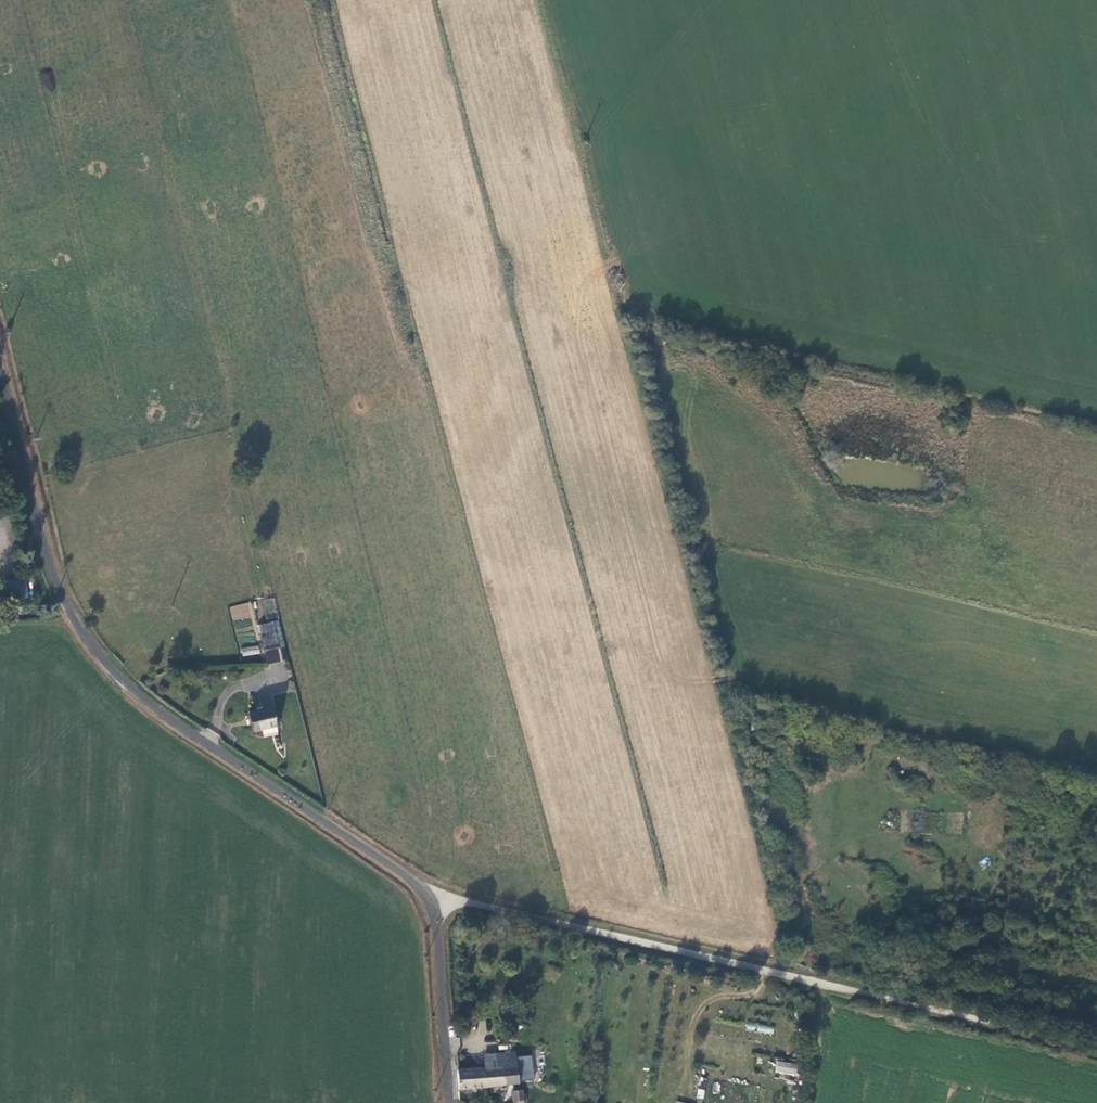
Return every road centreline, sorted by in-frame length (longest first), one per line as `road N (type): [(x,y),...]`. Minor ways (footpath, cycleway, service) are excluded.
road 1 (unclassified): [(451,1102),(430,903),(396,869),(153,707),(105,661),(52,580),(0,369)]

